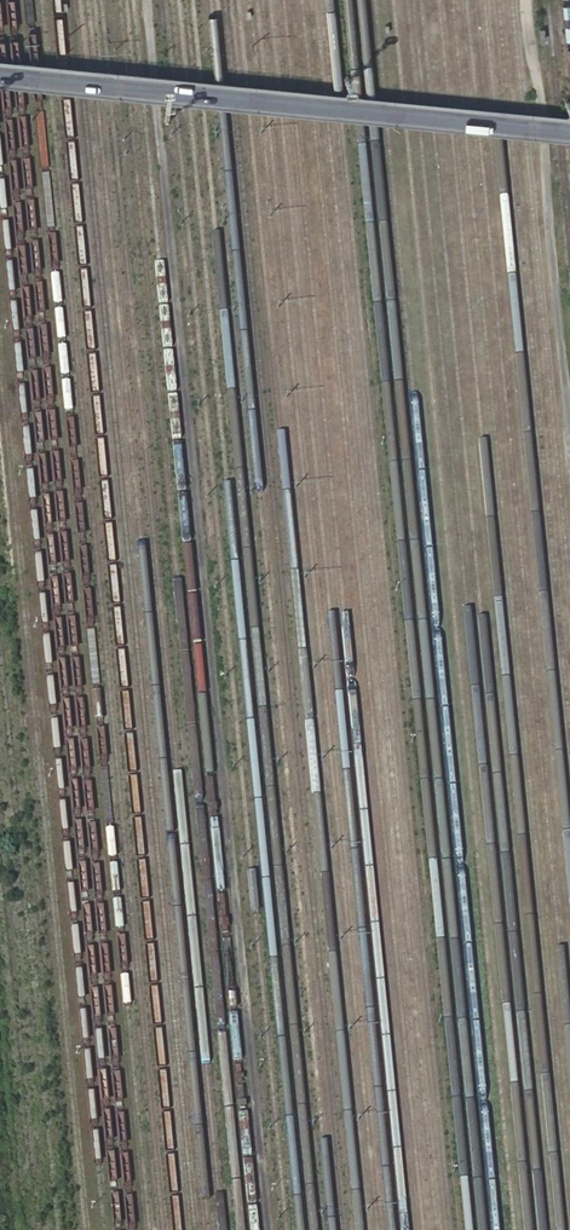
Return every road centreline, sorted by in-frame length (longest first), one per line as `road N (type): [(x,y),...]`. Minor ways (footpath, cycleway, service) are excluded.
road 1 (secondary): [(0,78),(569,134)]

